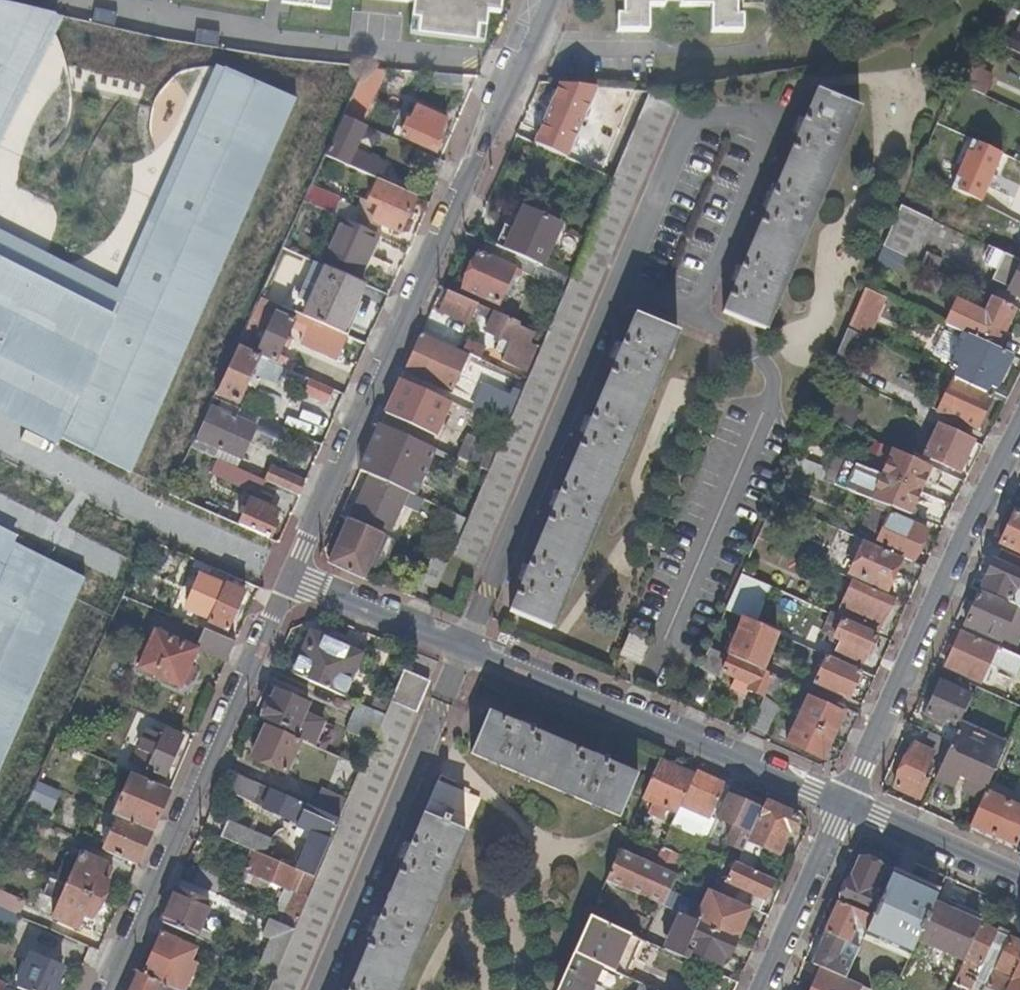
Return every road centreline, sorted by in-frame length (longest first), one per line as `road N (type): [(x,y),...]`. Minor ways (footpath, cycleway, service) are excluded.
road 1 (residential): [(291,575),(847,804)]
road 2 (residential): [(291,575),(514,66)]
road 3 (residential): [(61,0),(514,66)]
road 4 (residential): [(109,989),(291,575)]
road 5 (residential): [(1019,431),(847,804)]
road 6 (residential): [(847,804),(762,989)]
road 7 (residential): [(847,804),(1019,880)]

